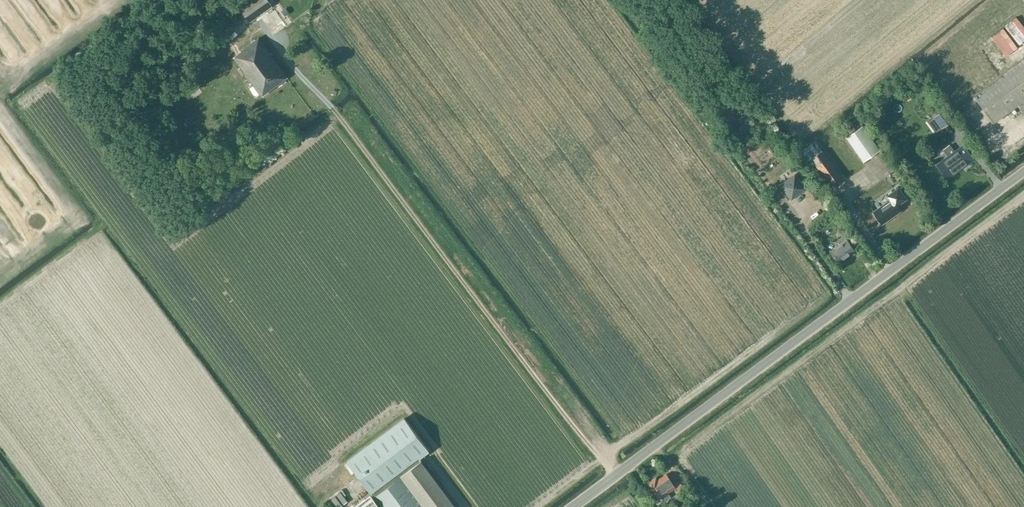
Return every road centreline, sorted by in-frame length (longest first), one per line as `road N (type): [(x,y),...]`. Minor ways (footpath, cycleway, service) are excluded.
road 1 (tertiary): [(572,506),(1023,173)]
road 2 (track): [(284,46),(613,477)]

